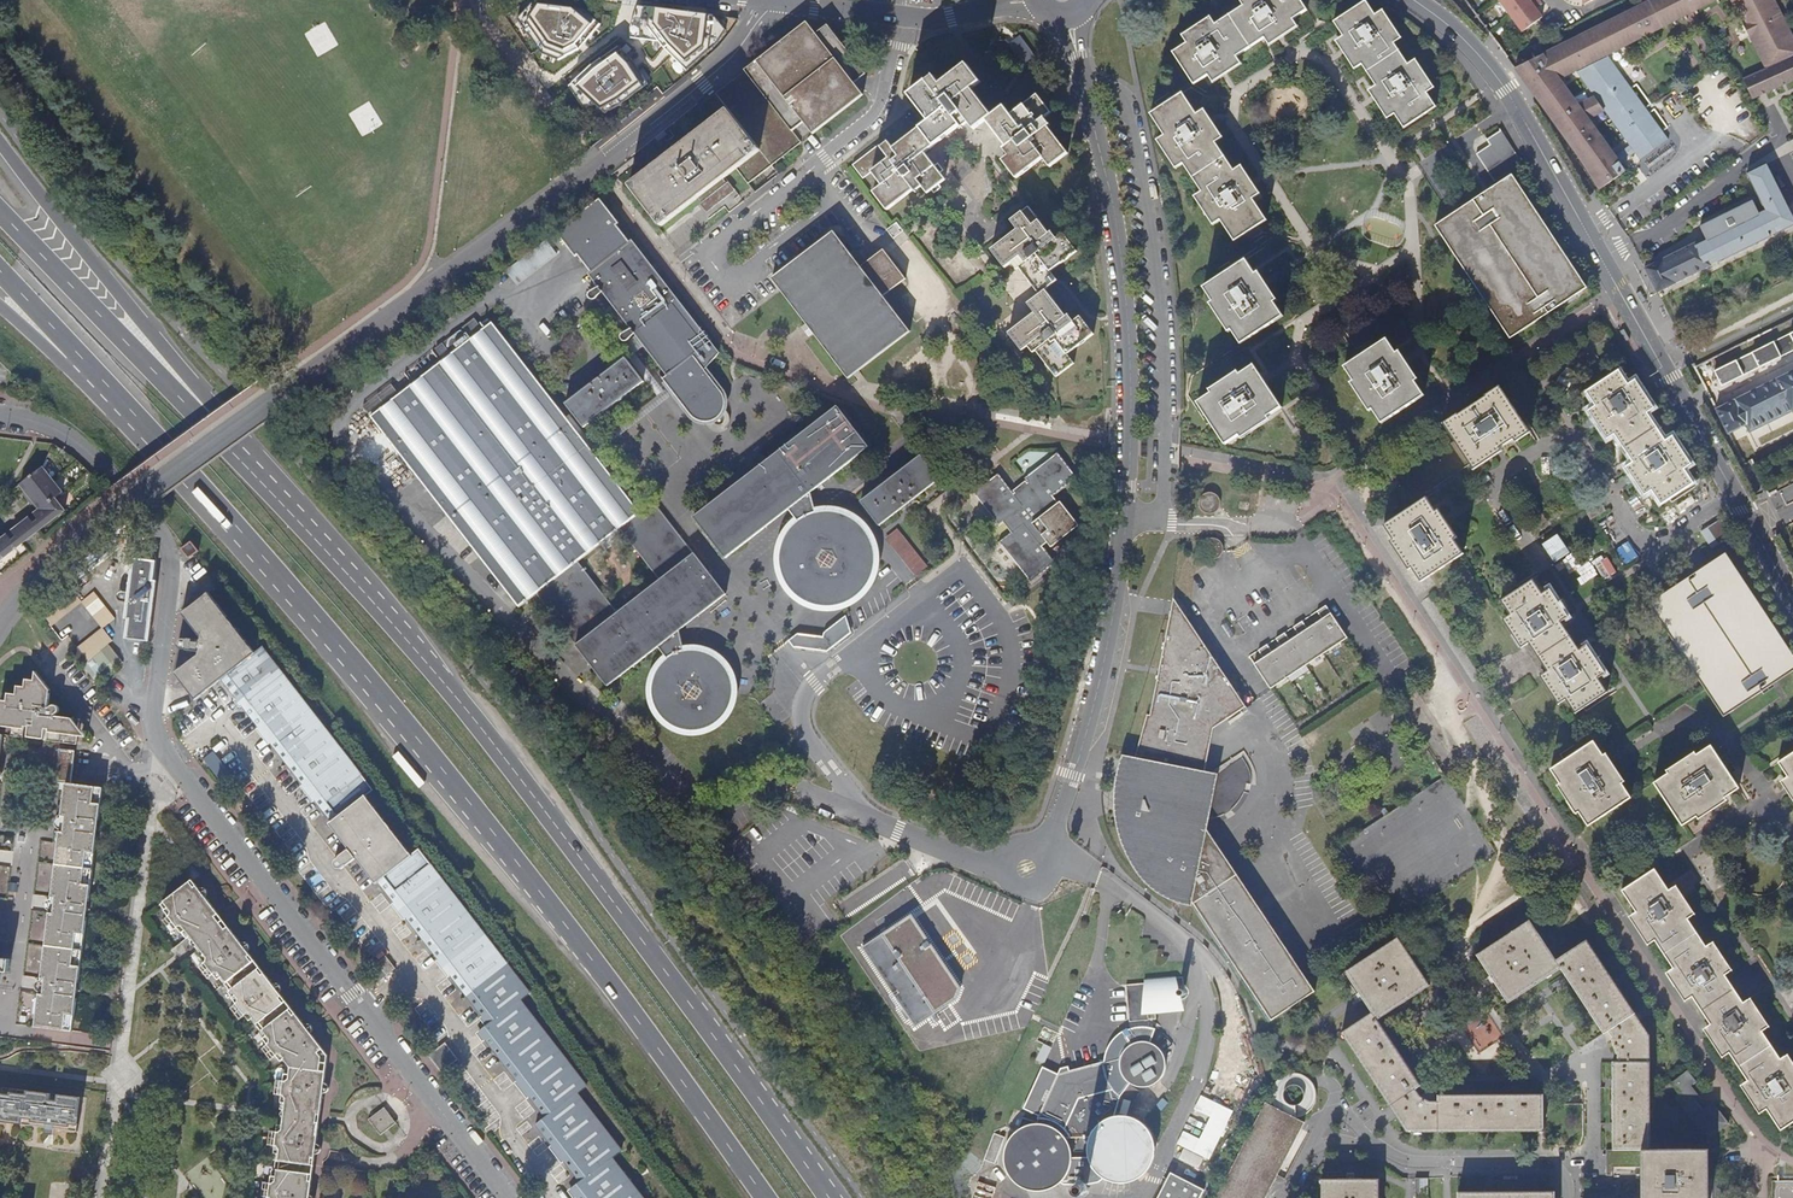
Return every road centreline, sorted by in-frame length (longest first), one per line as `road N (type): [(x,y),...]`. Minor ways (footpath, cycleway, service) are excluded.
road 1 (primary): [(74,352),(350,663),(559,915),(764,1197)]
road 2 (residential): [(502,1197),(156,740),(168,581),(161,539),(81,447),(0,417)]
road 3 (residential): [(1070,19),(1115,214),(1127,486),(1093,698),(1044,844)]
road 4 (residential): [(1292,517),(1325,483),(1760,1136)]
road 5 (primary): [(827,1197),(598,882),(372,596)]
road 6 (residential): [(1178,458),(890,413),(730,350),(607,193)]
road 7 (primary): [(372,596),(0,141)]
road 8 (primary): [(372,596),(0,212)]
road 9 (tertiary): [(1737,514),(1513,115)]
road 10 (residential): [(282,369),(413,279),(427,254),(462,0)]
road 11 (residential): [(998,870),(859,818),(808,749),(799,698),(817,679),(868,661)]
road 12 (residential): [(702,256),(881,109),(893,16)]
road 13 (residential): [(1568,1197),(1567,1179),(1550,1166),(1399,1161),(1371,1147)]
road 14 (residential): [(597,166),(470,2)]
road 15 (tertiary): [(1513,115),(1476,57),(1408,0)]
road 16 (residential): [(1027,0),(950,19),(893,16)]

